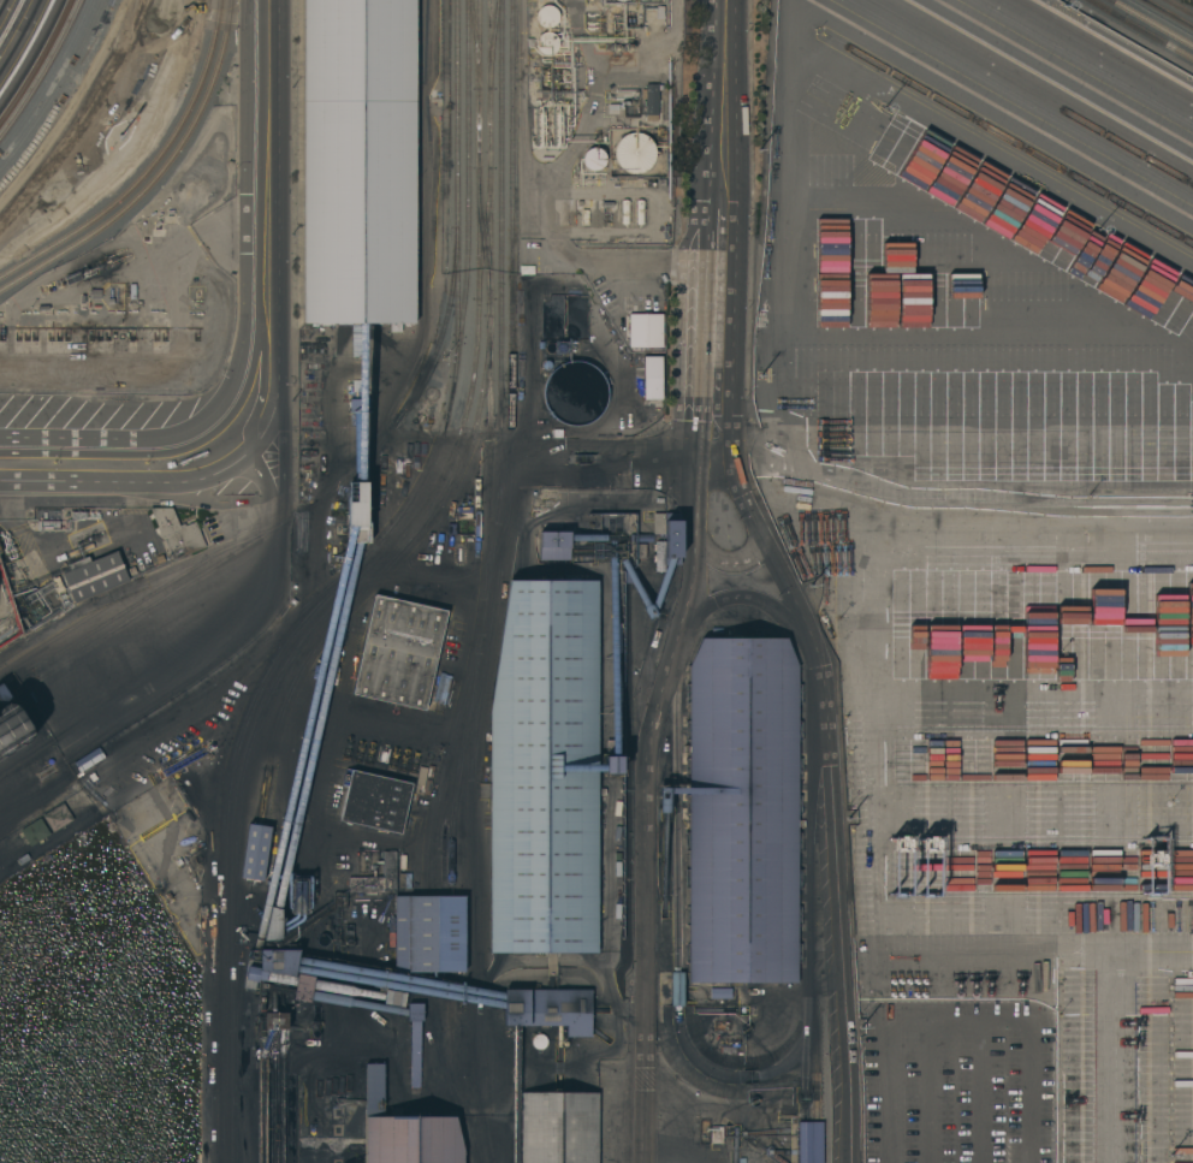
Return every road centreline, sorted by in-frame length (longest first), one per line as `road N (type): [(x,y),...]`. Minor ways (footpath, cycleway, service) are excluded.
road 1 (residential): [(851,1162),(818,663),(734,462)]
road 2 (residential): [(692,463),(693,580),(645,707),(646,1162)]
road 3 (residential): [(257,0),(259,399),(238,441),(190,467),(0,464)]
road 4 (residential): [(729,0),(716,354)]
road 5 (residential): [(734,462),(716,354),(693,420),(692,463)]
road 6 (residential): [(806,634),(738,598),(679,628)]

